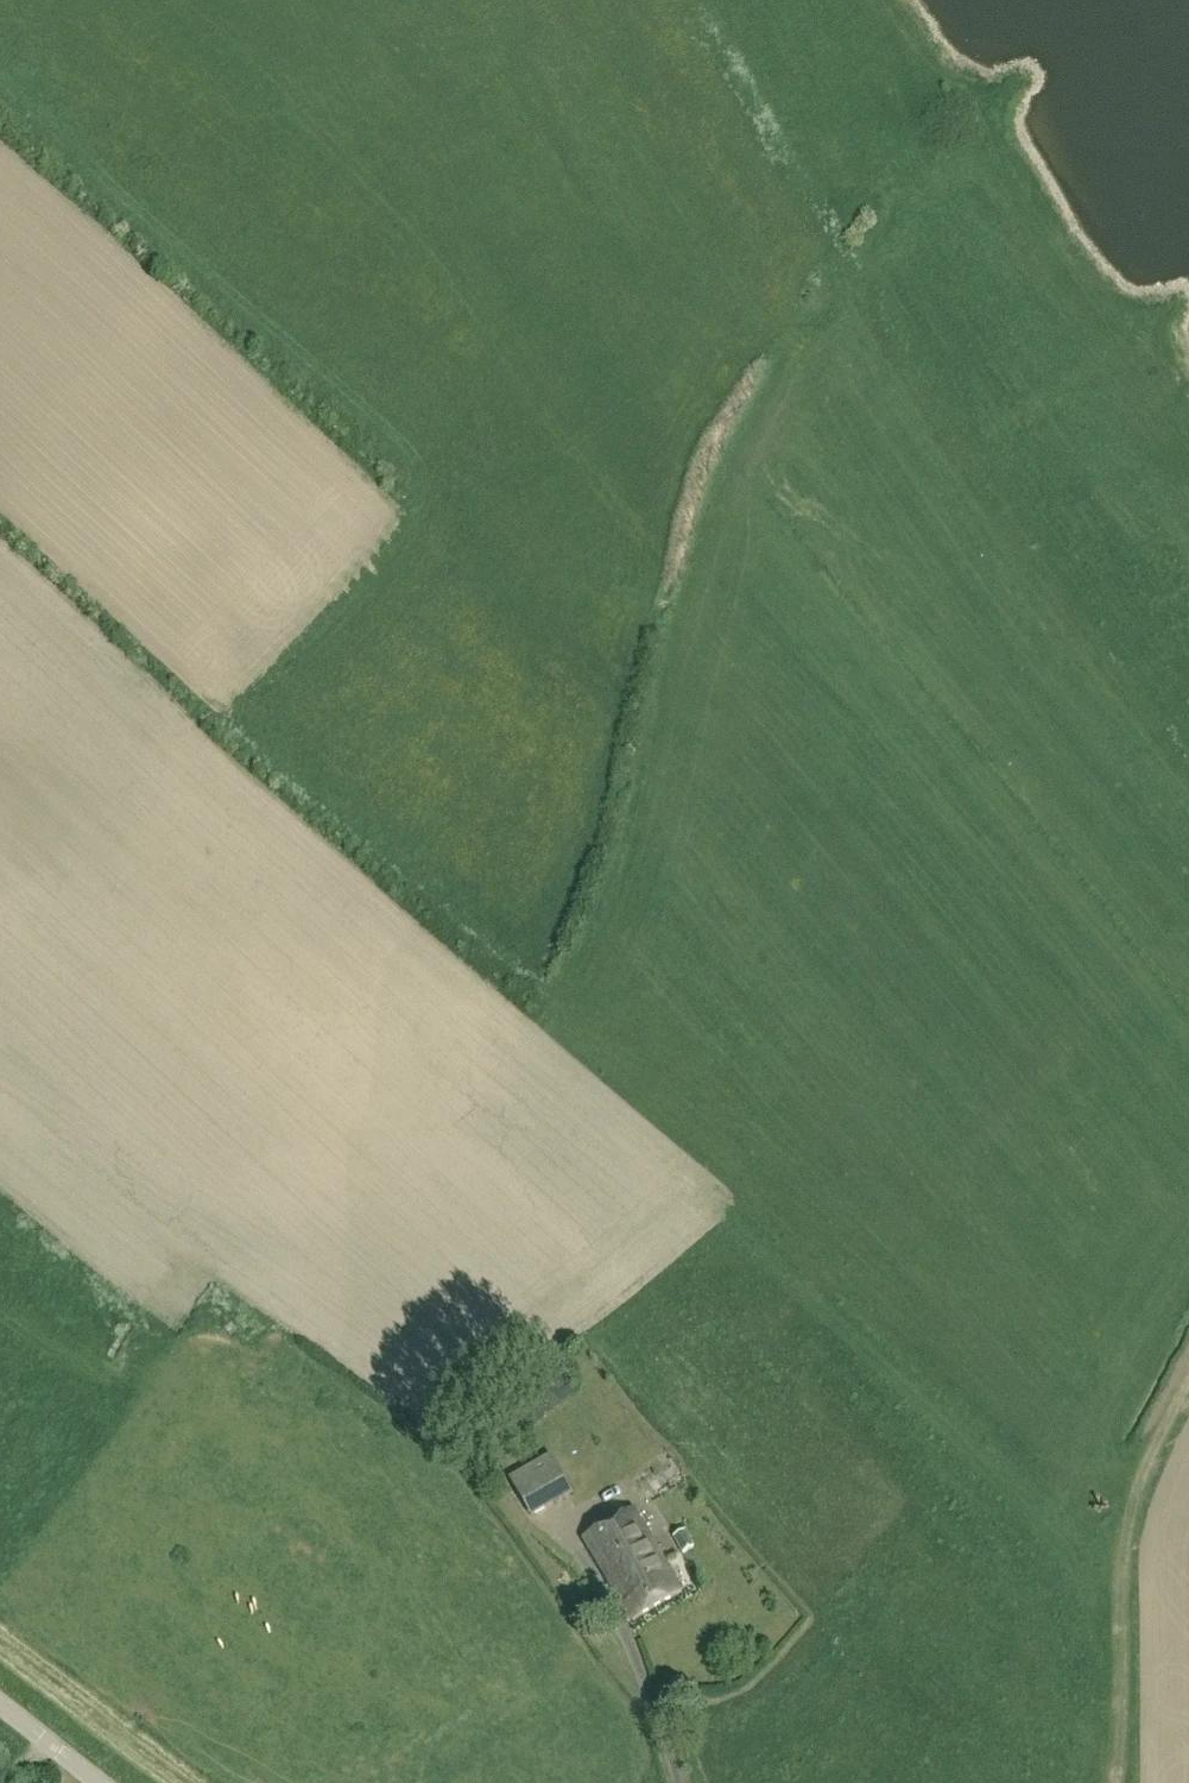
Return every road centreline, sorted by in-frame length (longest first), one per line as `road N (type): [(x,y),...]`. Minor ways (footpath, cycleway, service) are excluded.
road 1 (track): [(1188,1378),(1138,1481),(1123,1537),(1112,1782)]
road 2 (tertiary): [(103,1782),(0,1705)]

